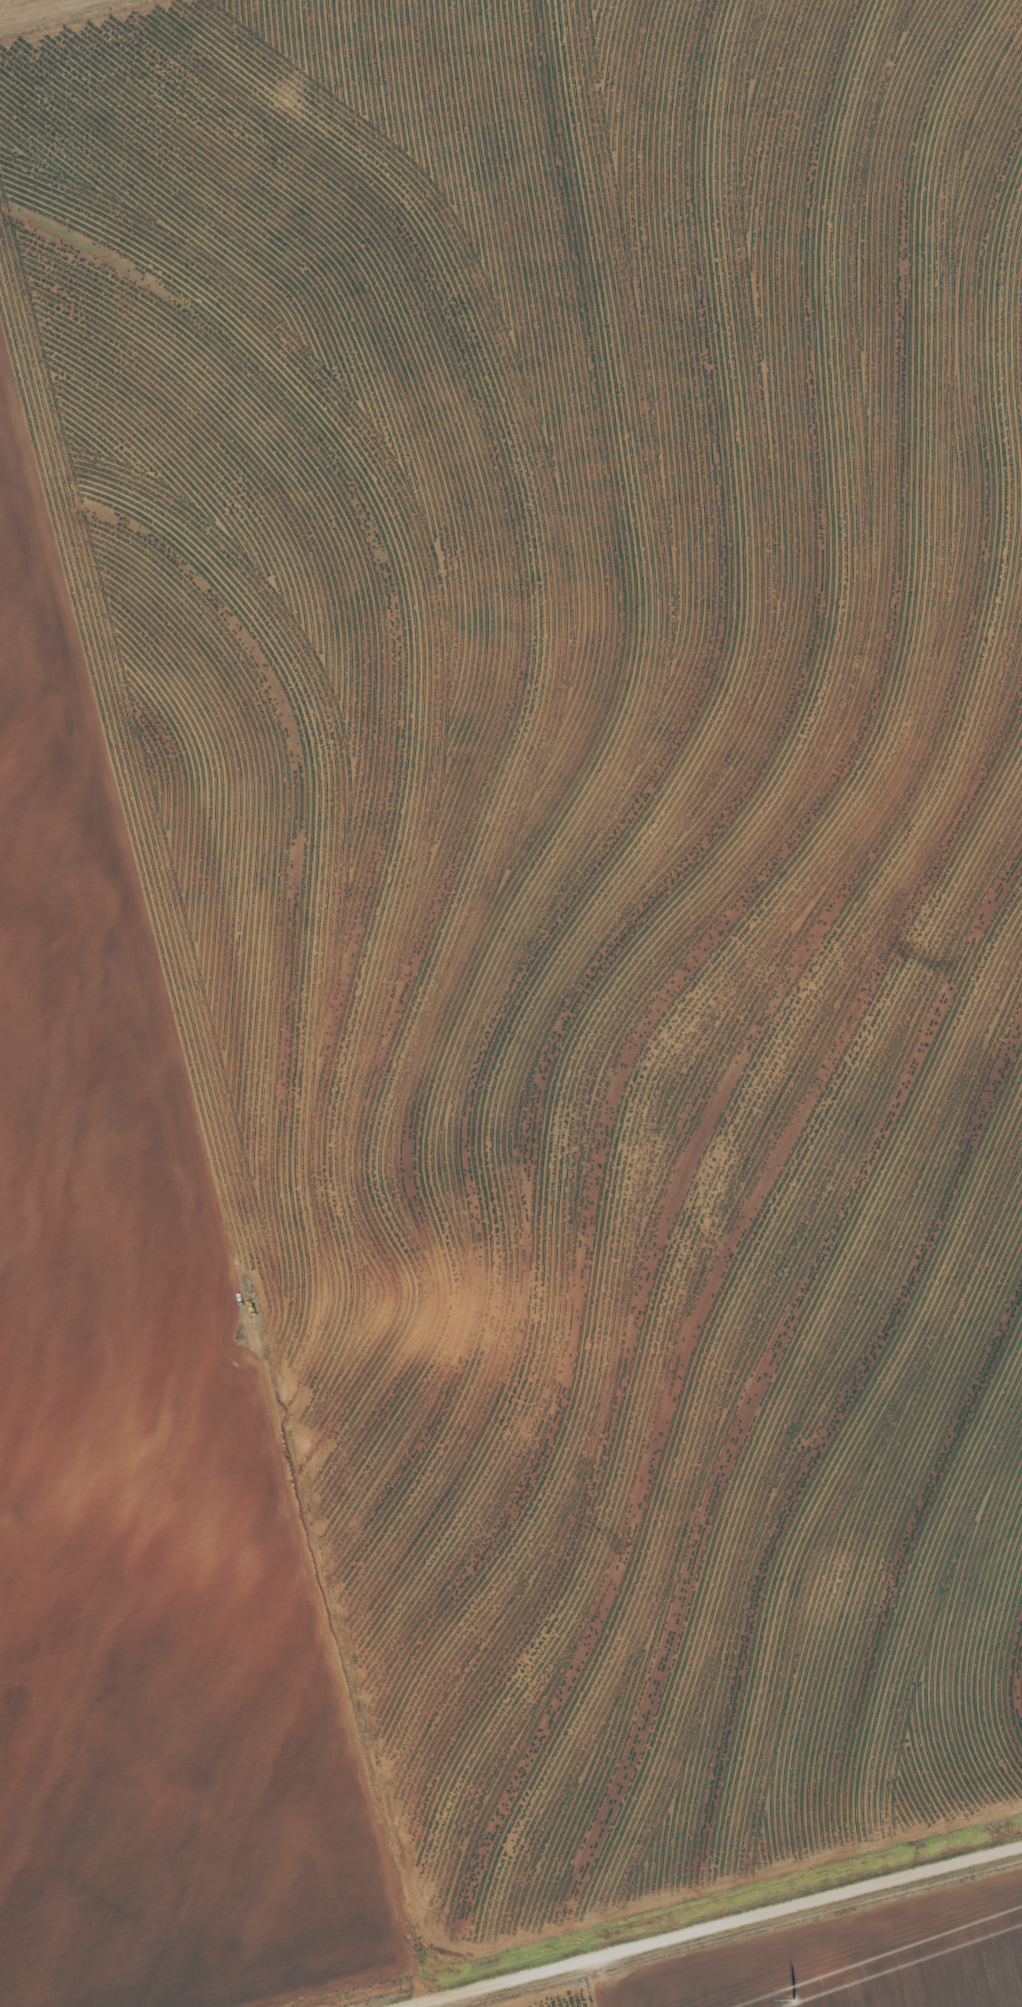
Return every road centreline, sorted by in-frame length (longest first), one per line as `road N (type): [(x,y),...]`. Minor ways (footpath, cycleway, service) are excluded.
road 1 (residential): [(433,1988),(205,1058),(190,1048),(165,865),(150,850),(124,692),(64,525),(0,210)]
road 2 (residential): [(364,2006),(1021,1840)]

